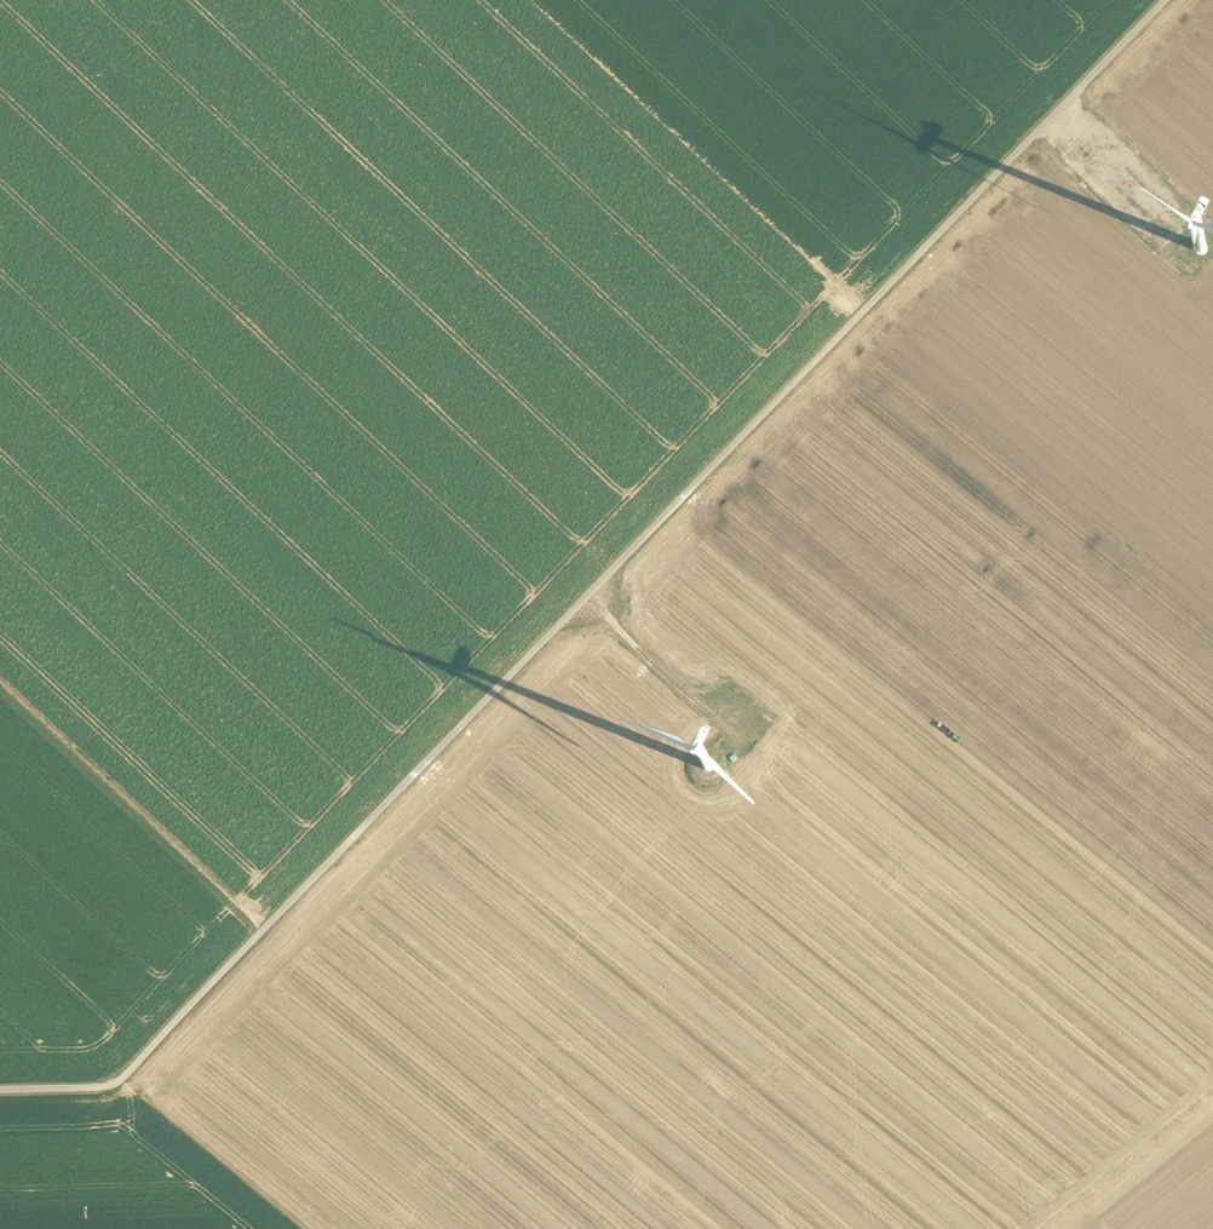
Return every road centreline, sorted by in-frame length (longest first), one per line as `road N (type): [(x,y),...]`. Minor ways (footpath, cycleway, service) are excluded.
road 1 (track): [(589,599),(1165,0)]
road 2 (track): [(0,1089),(105,1087),(130,1072),(589,599)]
road 3 (track): [(0,690),(263,935)]
road 4 (track): [(589,599),(738,744)]

